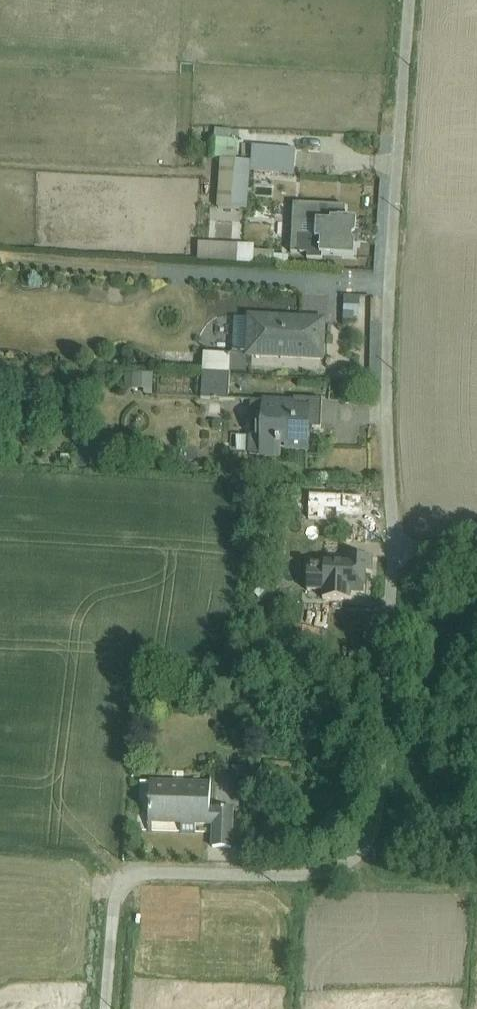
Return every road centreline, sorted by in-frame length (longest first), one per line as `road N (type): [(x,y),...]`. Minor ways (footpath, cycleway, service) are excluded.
road 1 (unclassified): [(390,551),(375,834),(353,867),(317,880),(131,881),(115,897),(104,1008)]
road 2 (unclassified): [(406,0),(384,409),(390,551)]

